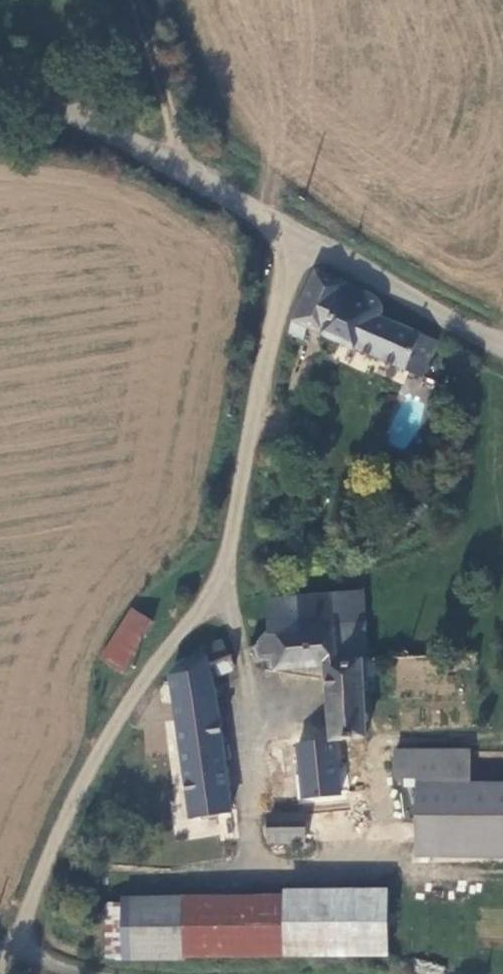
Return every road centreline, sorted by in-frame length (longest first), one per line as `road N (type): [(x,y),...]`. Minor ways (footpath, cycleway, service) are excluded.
road 1 (track): [(296,238),(216,587),(99,746),(45,860)]
road 2 (tertiary): [(502,341),(296,238),(0,71)]
road 3 (track): [(216,587),(246,628),(260,871)]
road 4 (track): [(377,784),(386,838),(372,866),(179,871)]
road 5 (track): [(180,173),(171,79),(147,0)]
road 6 (track): [(3,973),(45,860)]

